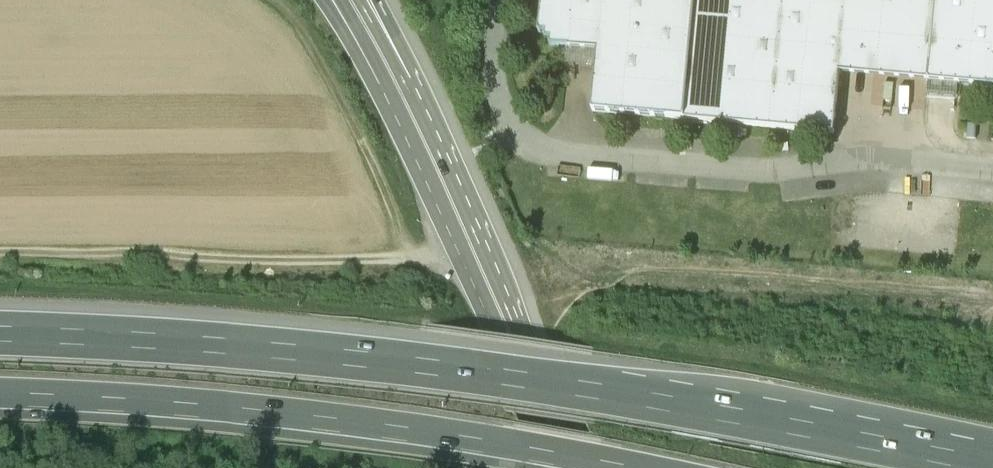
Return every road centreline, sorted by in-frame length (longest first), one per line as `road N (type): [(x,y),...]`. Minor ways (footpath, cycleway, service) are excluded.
road 1 (motorway): [(975,467),(499,379),(136,343),(0,338)]
road 2 (motorway): [(0,396),(295,418),(617,467)]
road 3 (secondary): [(377,47),(570,467)]
road 4 (track): [(419,260),(0,265)]
road 5 (track): [(419,260),(291,0)]

